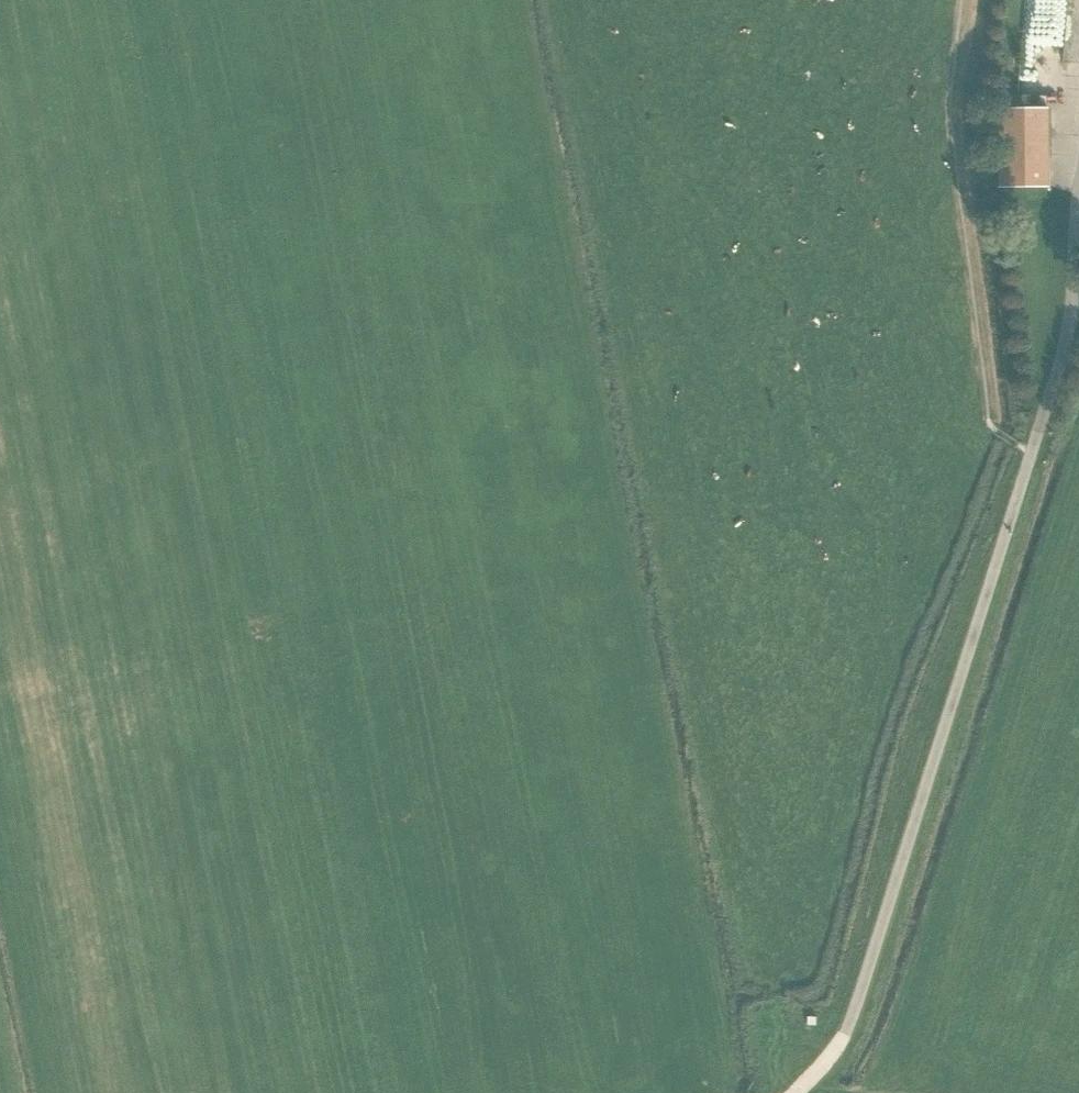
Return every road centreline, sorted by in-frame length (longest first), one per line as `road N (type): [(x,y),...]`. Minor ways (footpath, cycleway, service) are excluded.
road 1 (unclassified): [(797,1092),(831,1055),(861,992),(1033,452)]

